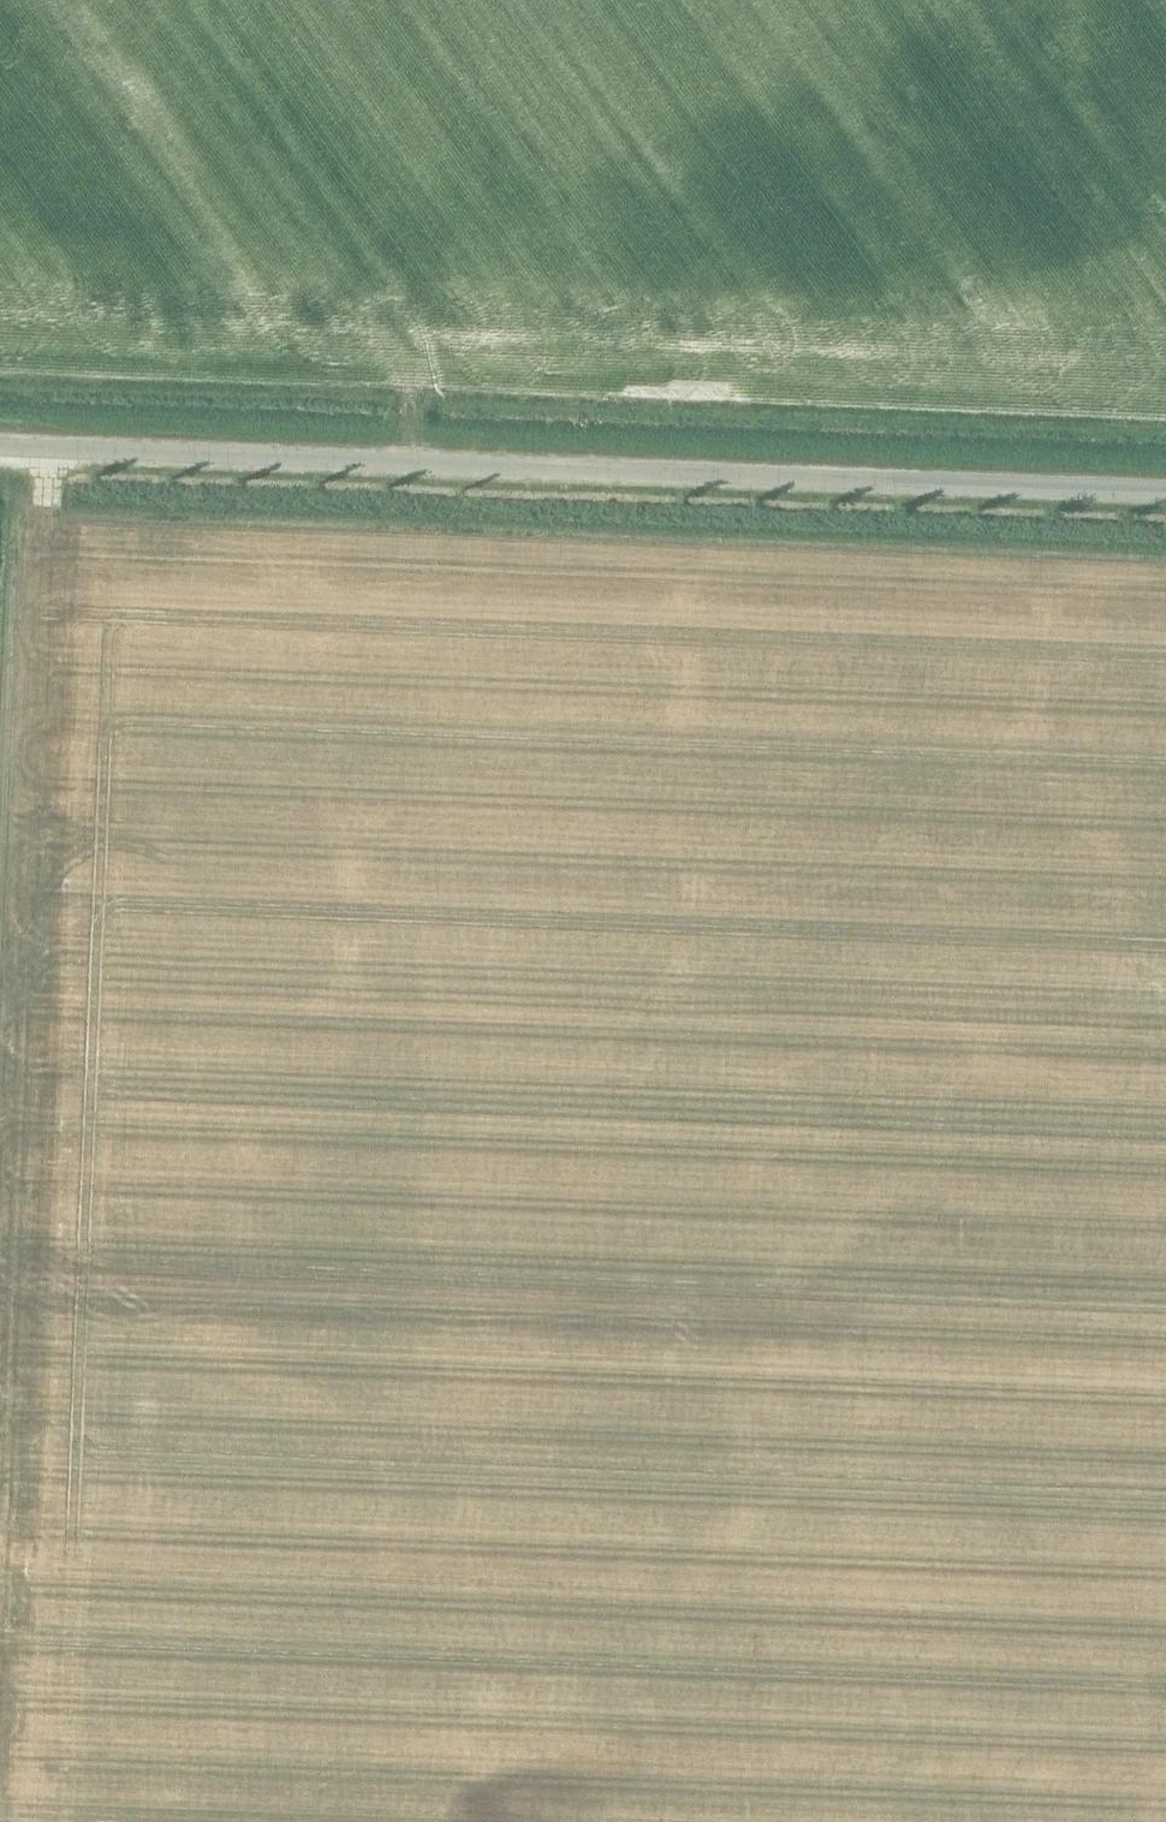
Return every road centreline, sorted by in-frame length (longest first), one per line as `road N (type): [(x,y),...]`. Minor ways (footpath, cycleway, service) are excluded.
road 1 (unclassified): [(1165,493),(0,446)]

